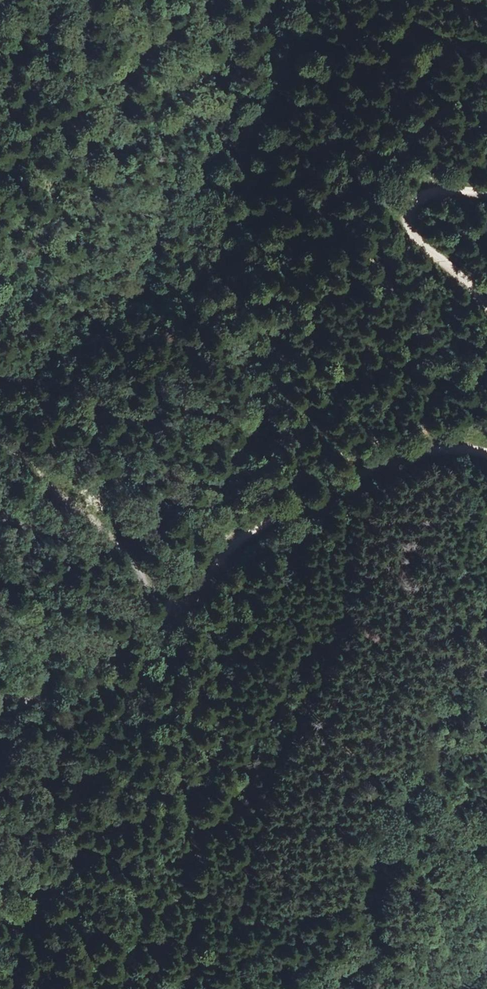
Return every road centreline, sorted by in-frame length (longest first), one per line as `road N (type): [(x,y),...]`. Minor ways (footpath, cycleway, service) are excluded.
road 1 (track): [(123,988),(230,655),(323,496)]
road 2 (track): [(323,496),(248,535),(179,600),(156,595),(125,547)]
road 3 (track): [(486,188),(420,192),(406,204),(414,239),(486,307)]
road 4 (track): [(486,459),(457,450),(406,456),(323,496)]
road 5 (track): [(125,547),(73,491),(0,439)]
road 6 (track): [(0,606),(41,671),(41,686),(24,700),(0,698)]
road 7 (track): [(125,547),(0,514)]

